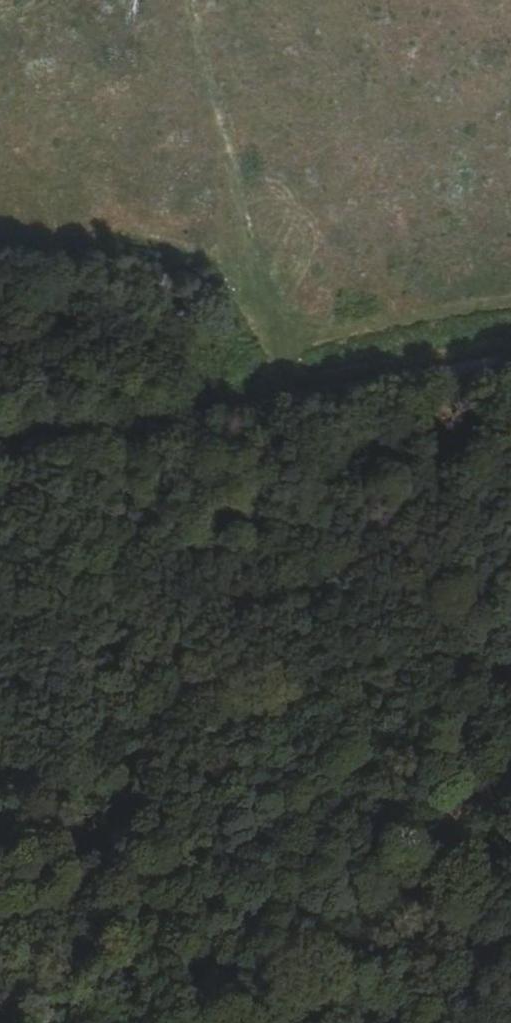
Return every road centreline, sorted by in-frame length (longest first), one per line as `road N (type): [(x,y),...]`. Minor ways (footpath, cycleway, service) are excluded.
road 1 (track): [(0,455),(510,360)]
road 2 (track): [(320,1022),(510,805)]

